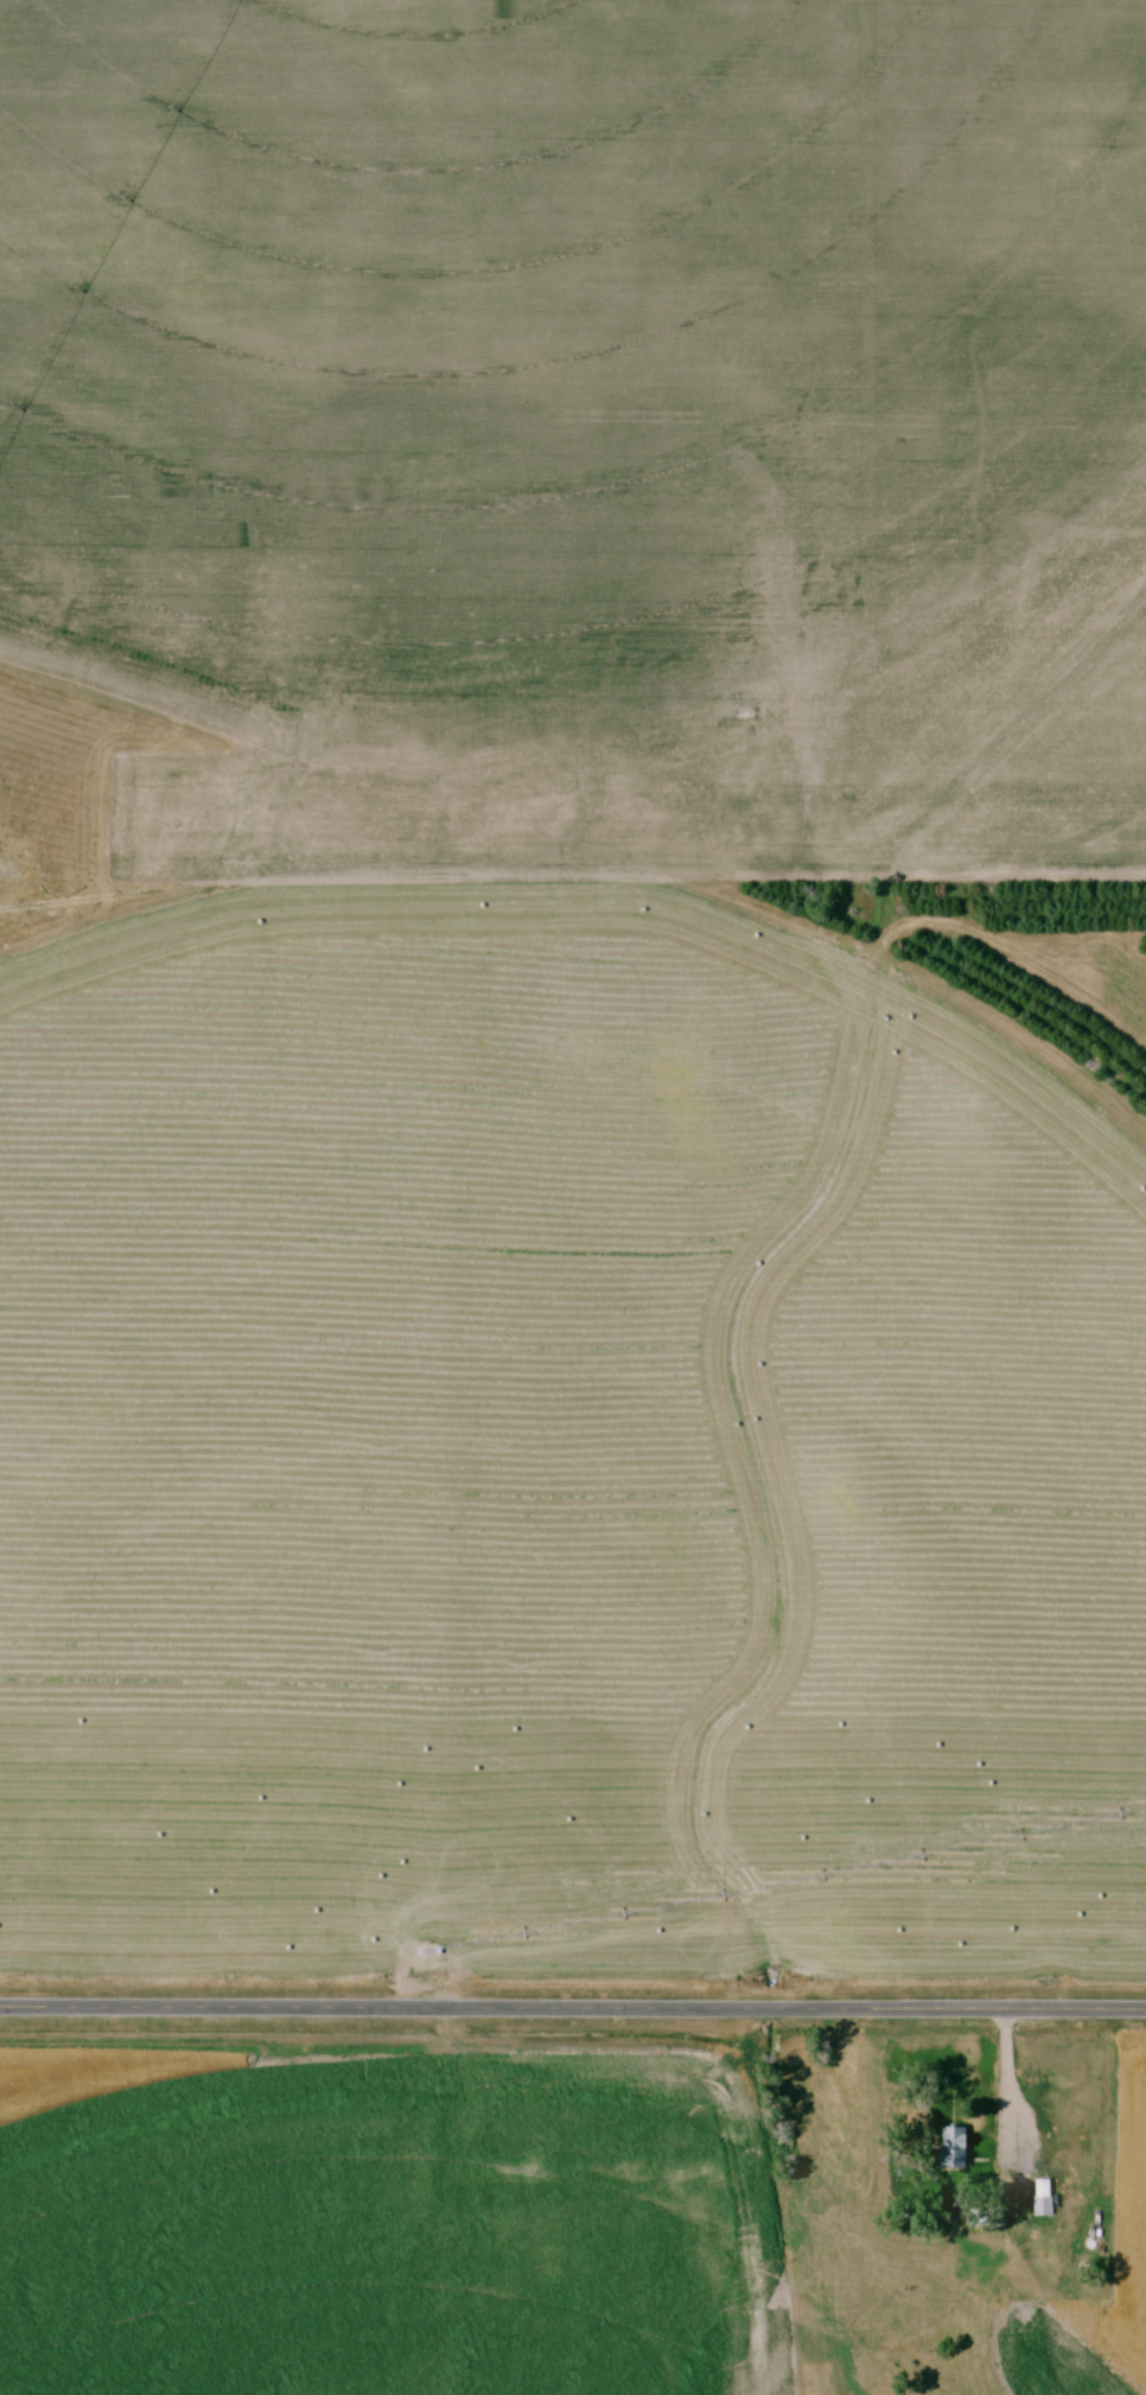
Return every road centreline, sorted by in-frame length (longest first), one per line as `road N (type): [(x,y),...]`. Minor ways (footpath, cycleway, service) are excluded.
road 1 (tertiary): [(1145,2005),(0,2006)]

